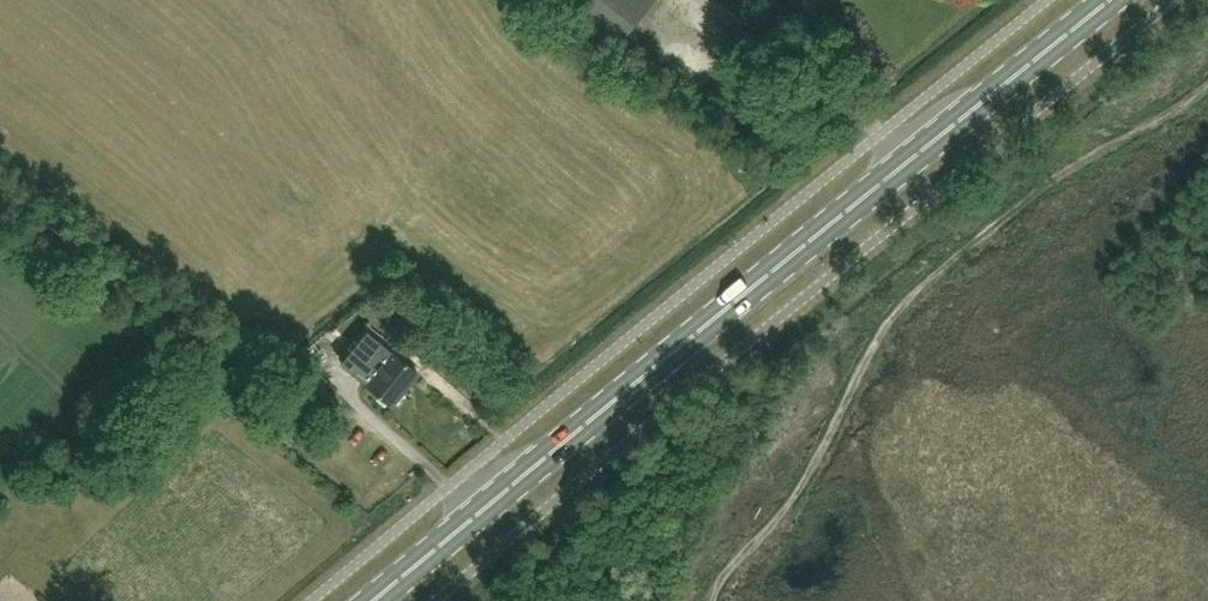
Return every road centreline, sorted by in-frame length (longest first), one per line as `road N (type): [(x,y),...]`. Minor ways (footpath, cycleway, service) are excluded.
road 1 (primary): [(378,600),(1114,0)]
road 2 (track): [(896,173),(851,105),(760,34),(697,0)]

